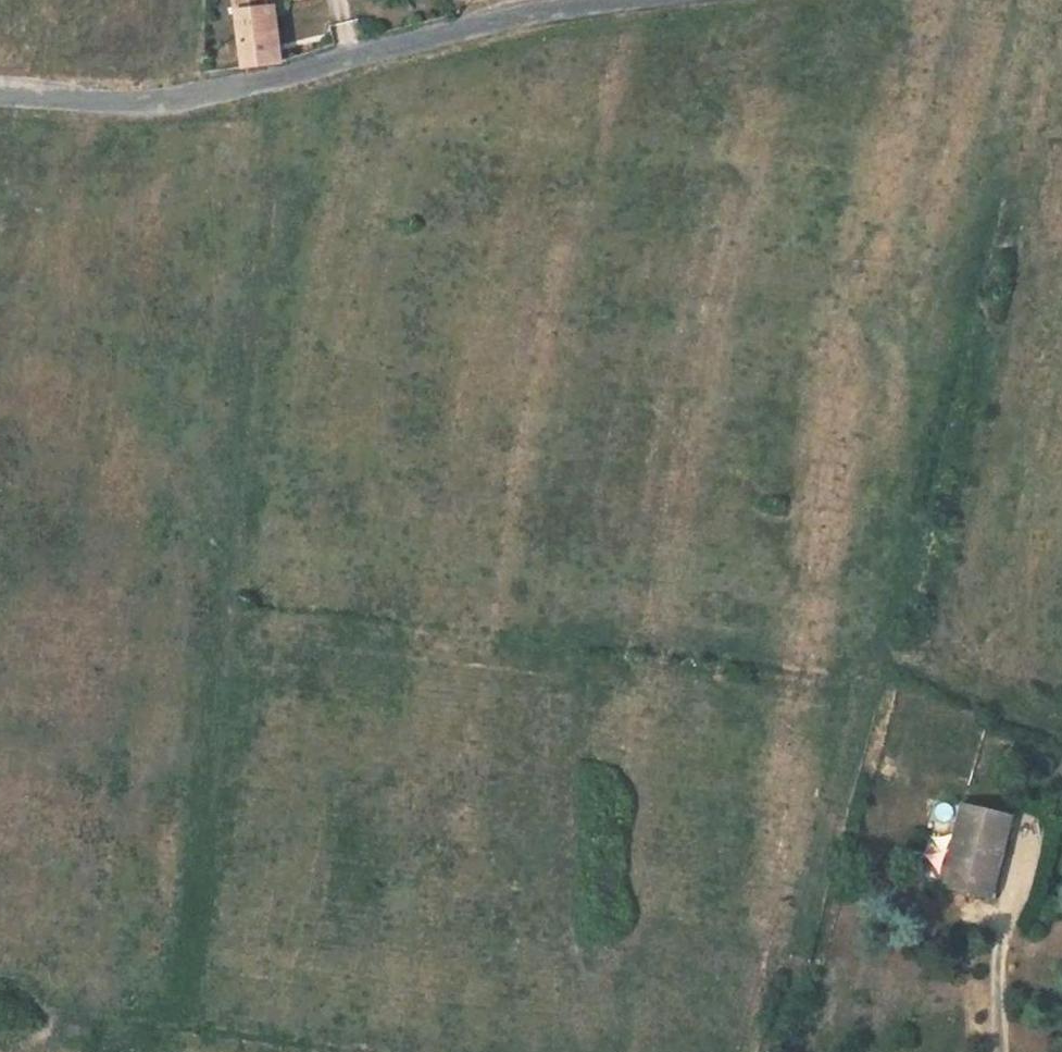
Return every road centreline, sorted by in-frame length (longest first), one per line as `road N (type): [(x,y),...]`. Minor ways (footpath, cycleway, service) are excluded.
road 1 (residential): [(0,96),(151,104),(558,5),(605,0)]

